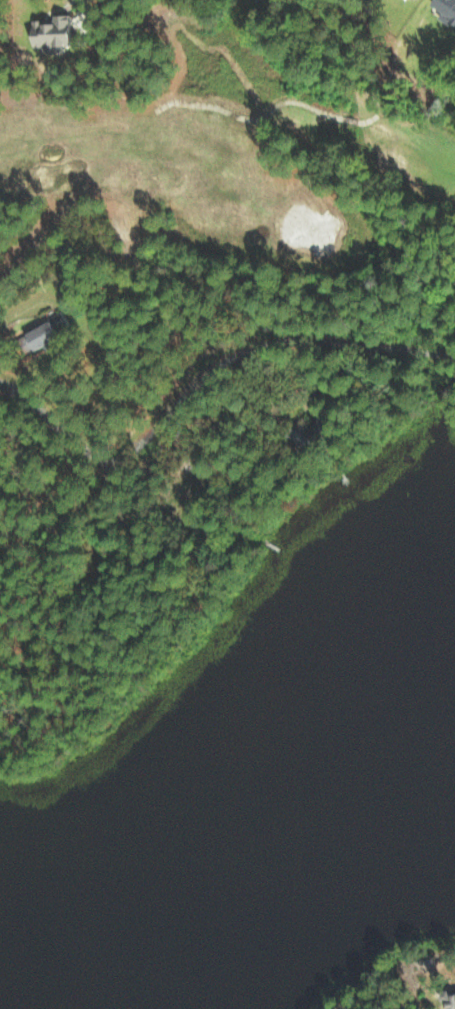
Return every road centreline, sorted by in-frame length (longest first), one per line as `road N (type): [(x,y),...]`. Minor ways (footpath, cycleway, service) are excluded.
road 1 (residential): [(0,388),(105,467),(122,461),(208,373),(246,351),(307,342),(454,358)]

